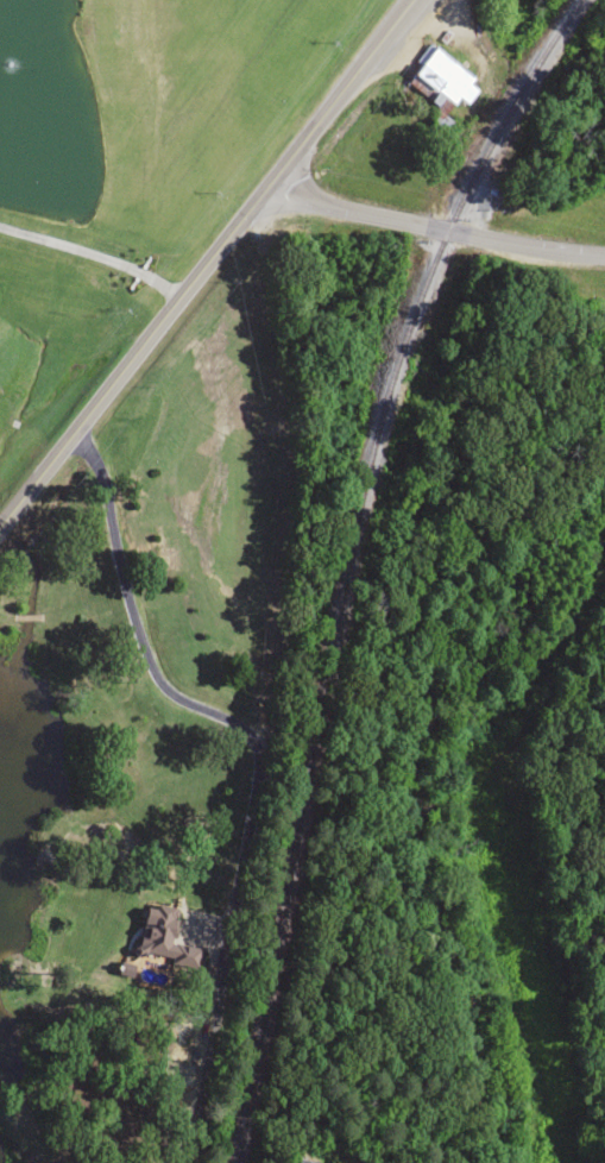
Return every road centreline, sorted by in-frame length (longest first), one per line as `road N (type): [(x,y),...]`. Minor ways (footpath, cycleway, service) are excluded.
road 1 (secondary): [(0,540),(410,0)]
road 2 (residential): [(604,253),(445,231),(320,203),(269,181)]

